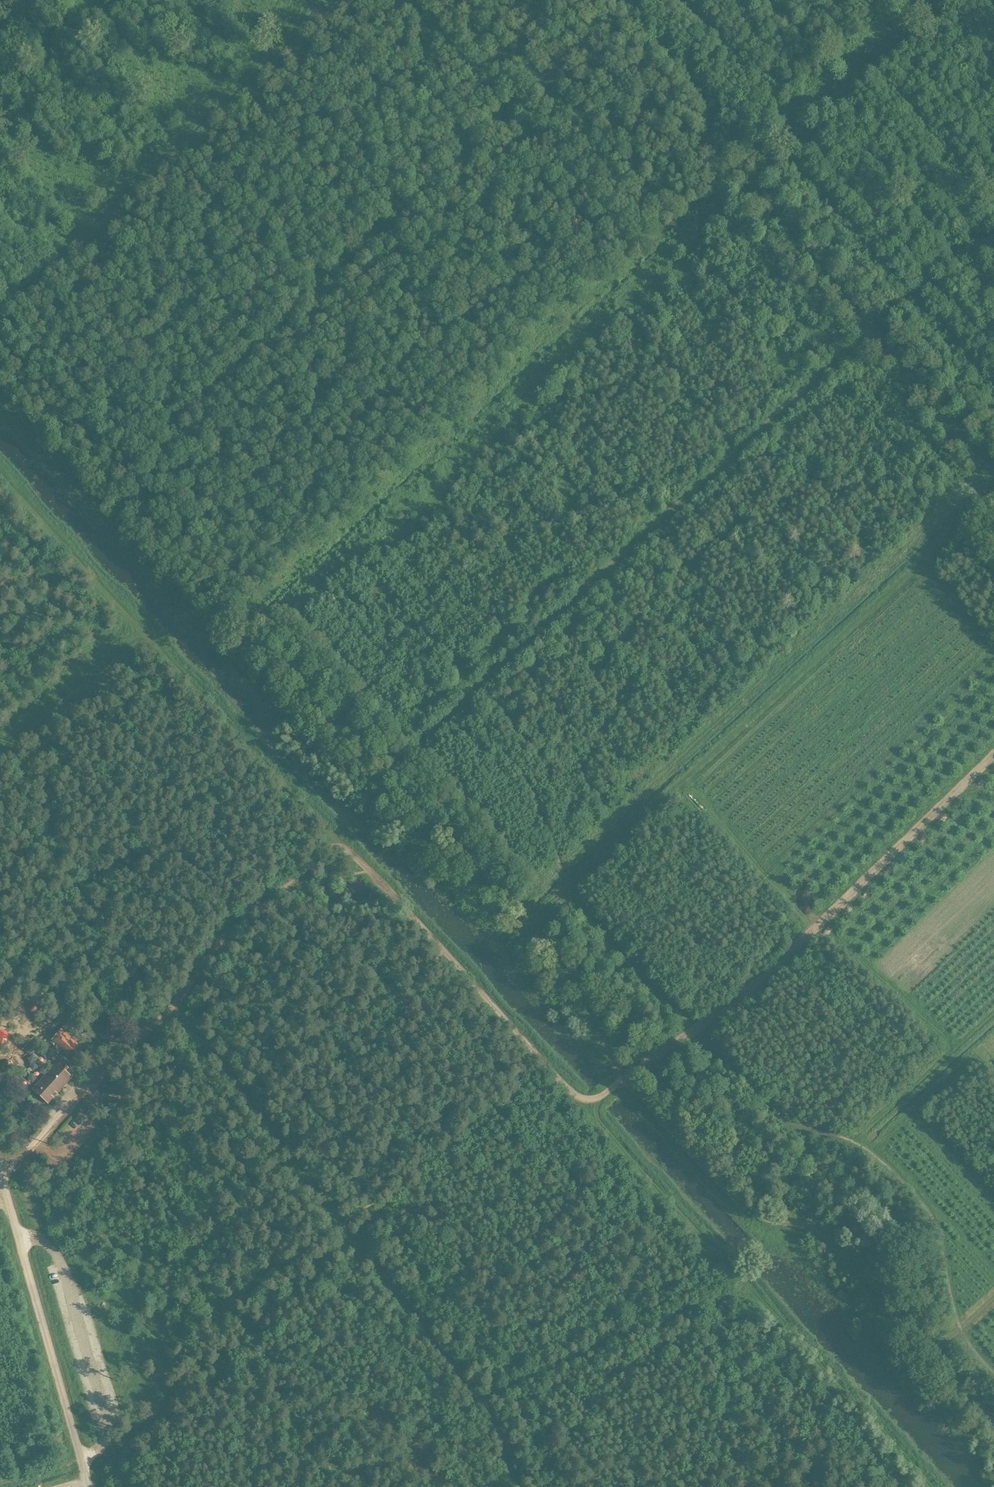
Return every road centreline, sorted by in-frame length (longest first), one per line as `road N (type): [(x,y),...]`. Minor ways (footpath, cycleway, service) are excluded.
road 1 (track): [(0,400),(208,623),(338,710),(419,812),(555,957),(622,1081),(705,1169),(754,1214),(808,1228),(833,1244),(993,1420)]
road 2 (track): [(445,952),(574,1094),(595,1099),(749,992),(993,755)]
road 3 (track): [(586,1099),(747,1284),(482,1401)]
road 4 (track): [(342,847),(0,475)]
road 5 (track): [(86,1086),(174,1006),(241,920),(317,853),(342,847)]
road 6 (unclassified): [(89,1486),(0,1176)]
road 7 (track): [(747,1284),(934,1486)]
road 8 (track): [(993,484),(870,332)]
road 9 (track): [(342,847),(445,952)]

